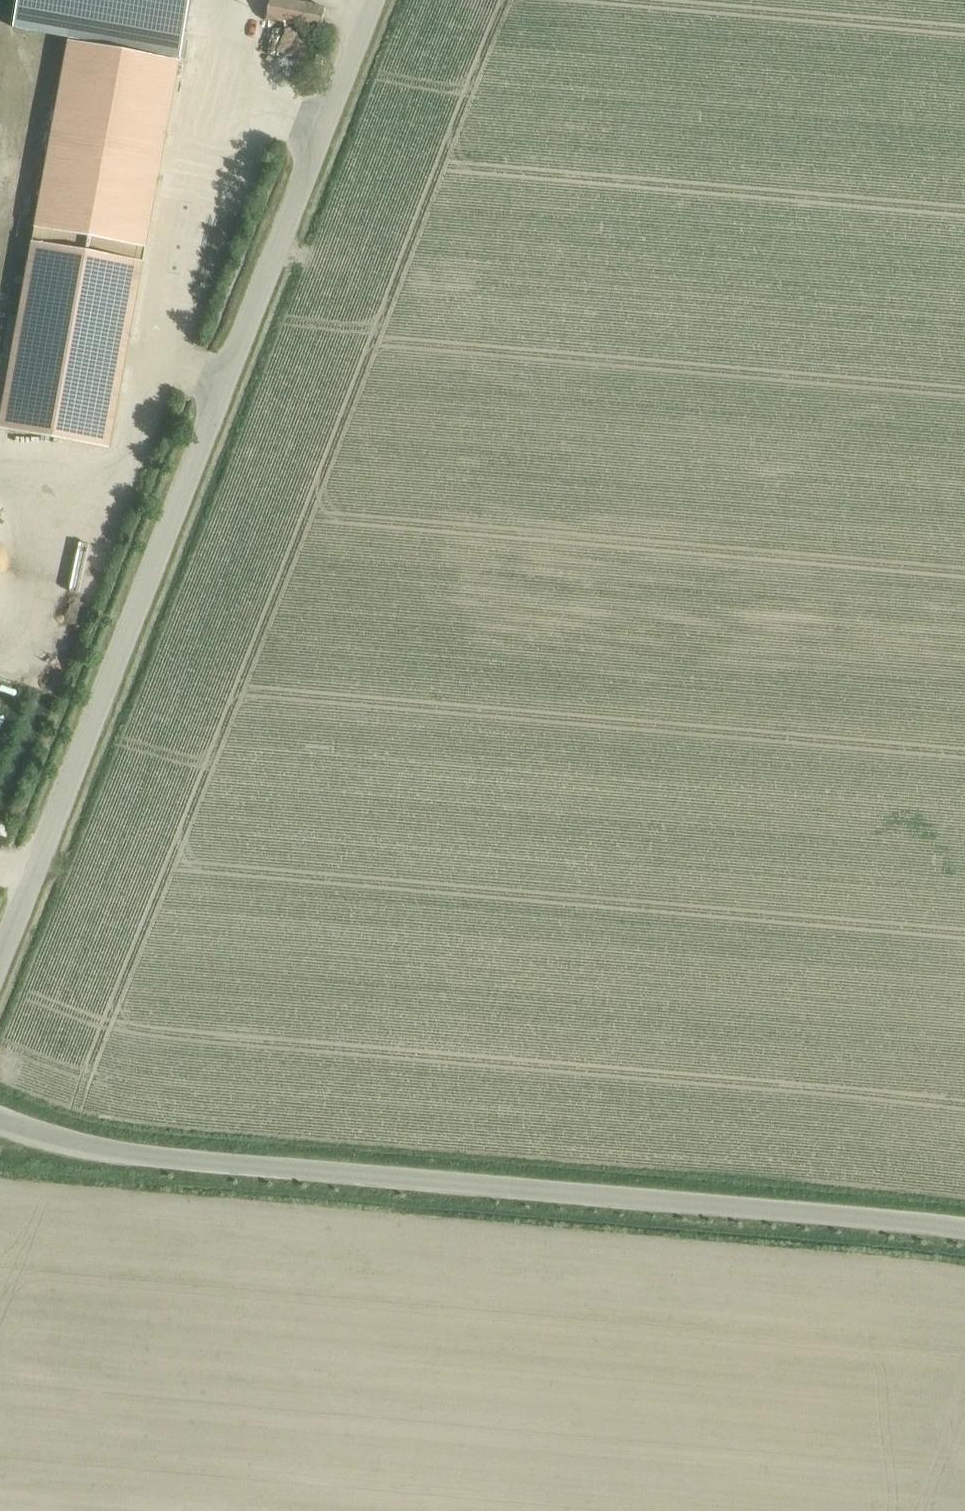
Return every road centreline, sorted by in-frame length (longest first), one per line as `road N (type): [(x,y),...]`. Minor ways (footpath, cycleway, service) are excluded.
road 1 (unclassified): [(0,956),(370,0)]
road 2 (unclassified): [(964,1227),(128,1157),(0,1119)]

